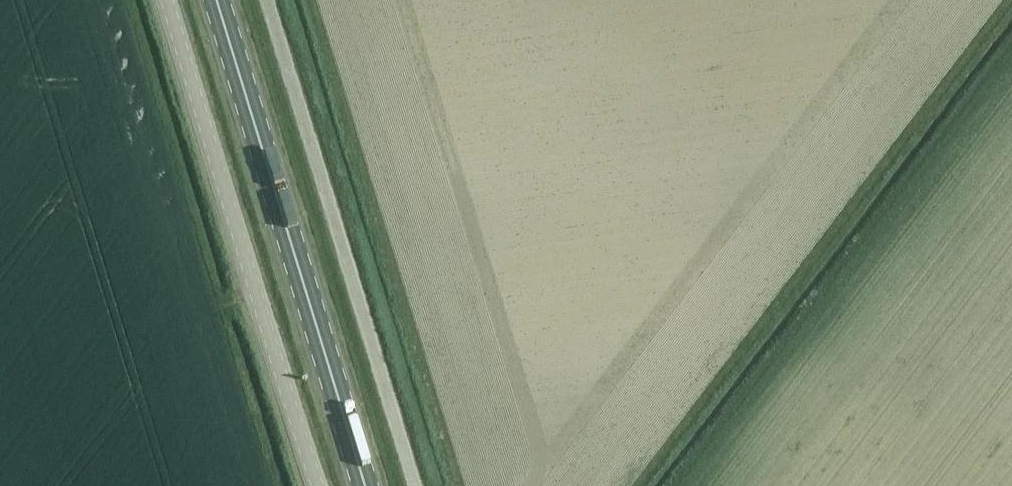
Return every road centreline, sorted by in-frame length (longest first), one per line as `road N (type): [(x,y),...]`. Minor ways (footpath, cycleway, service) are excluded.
road 1 (unclassified): [(318,485),(167,0)]
road 2 (primary): [(216,0),(365,485)]
road 3 (unclassified): [(415,485),(267,0)]

